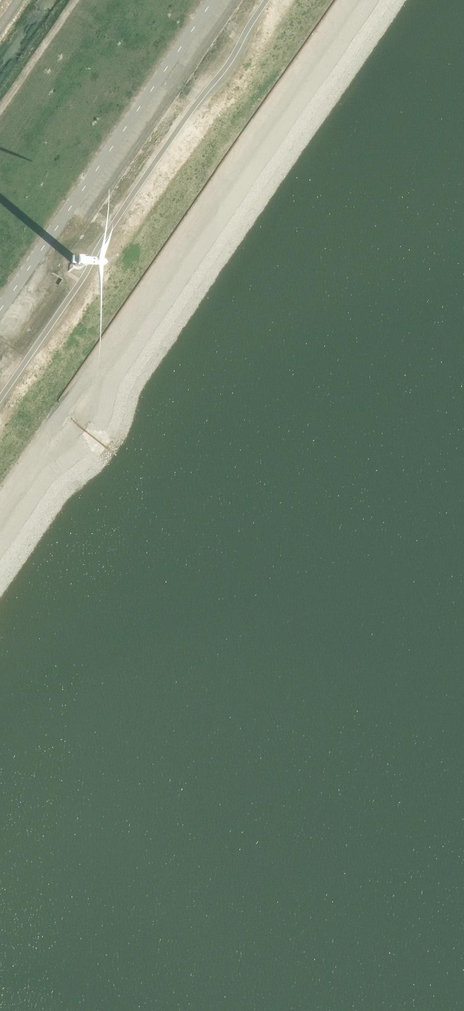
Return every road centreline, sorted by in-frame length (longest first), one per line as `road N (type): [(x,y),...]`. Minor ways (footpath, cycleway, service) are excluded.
road 1 (track): [(0,560),(390,0)]

